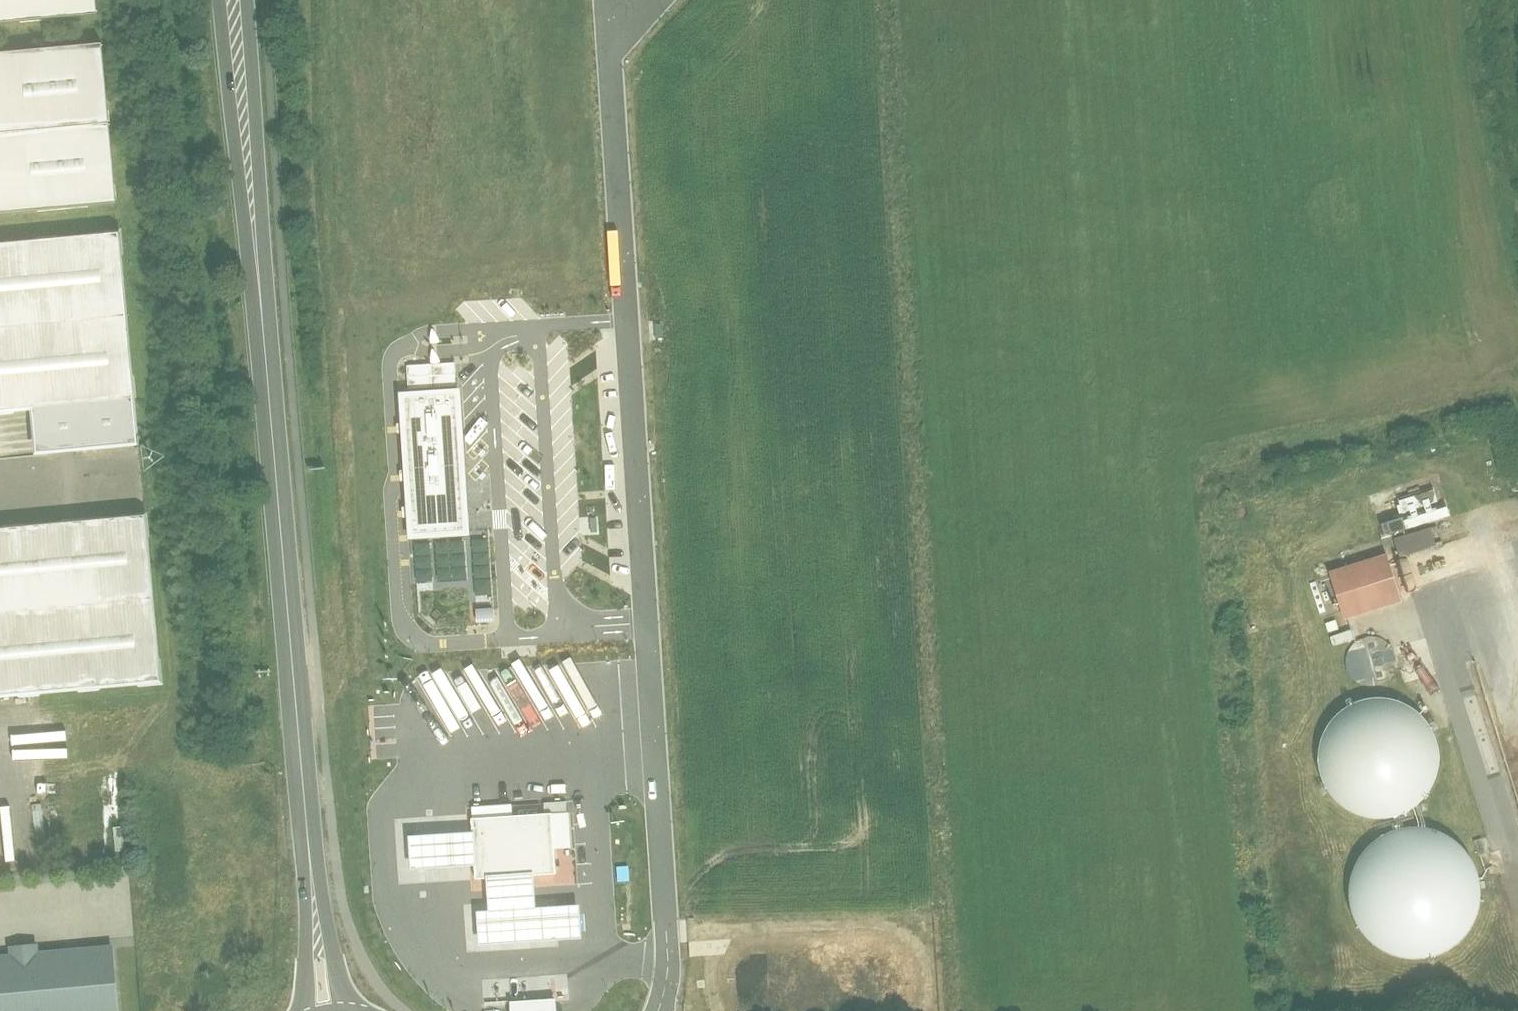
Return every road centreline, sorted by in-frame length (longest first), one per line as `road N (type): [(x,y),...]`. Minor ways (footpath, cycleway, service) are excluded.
road 1 (unclassified): [(657,1010),(663,922),(606,37),(623,0)]
road 2 (tertiary): [(234,0),(316,928)]

